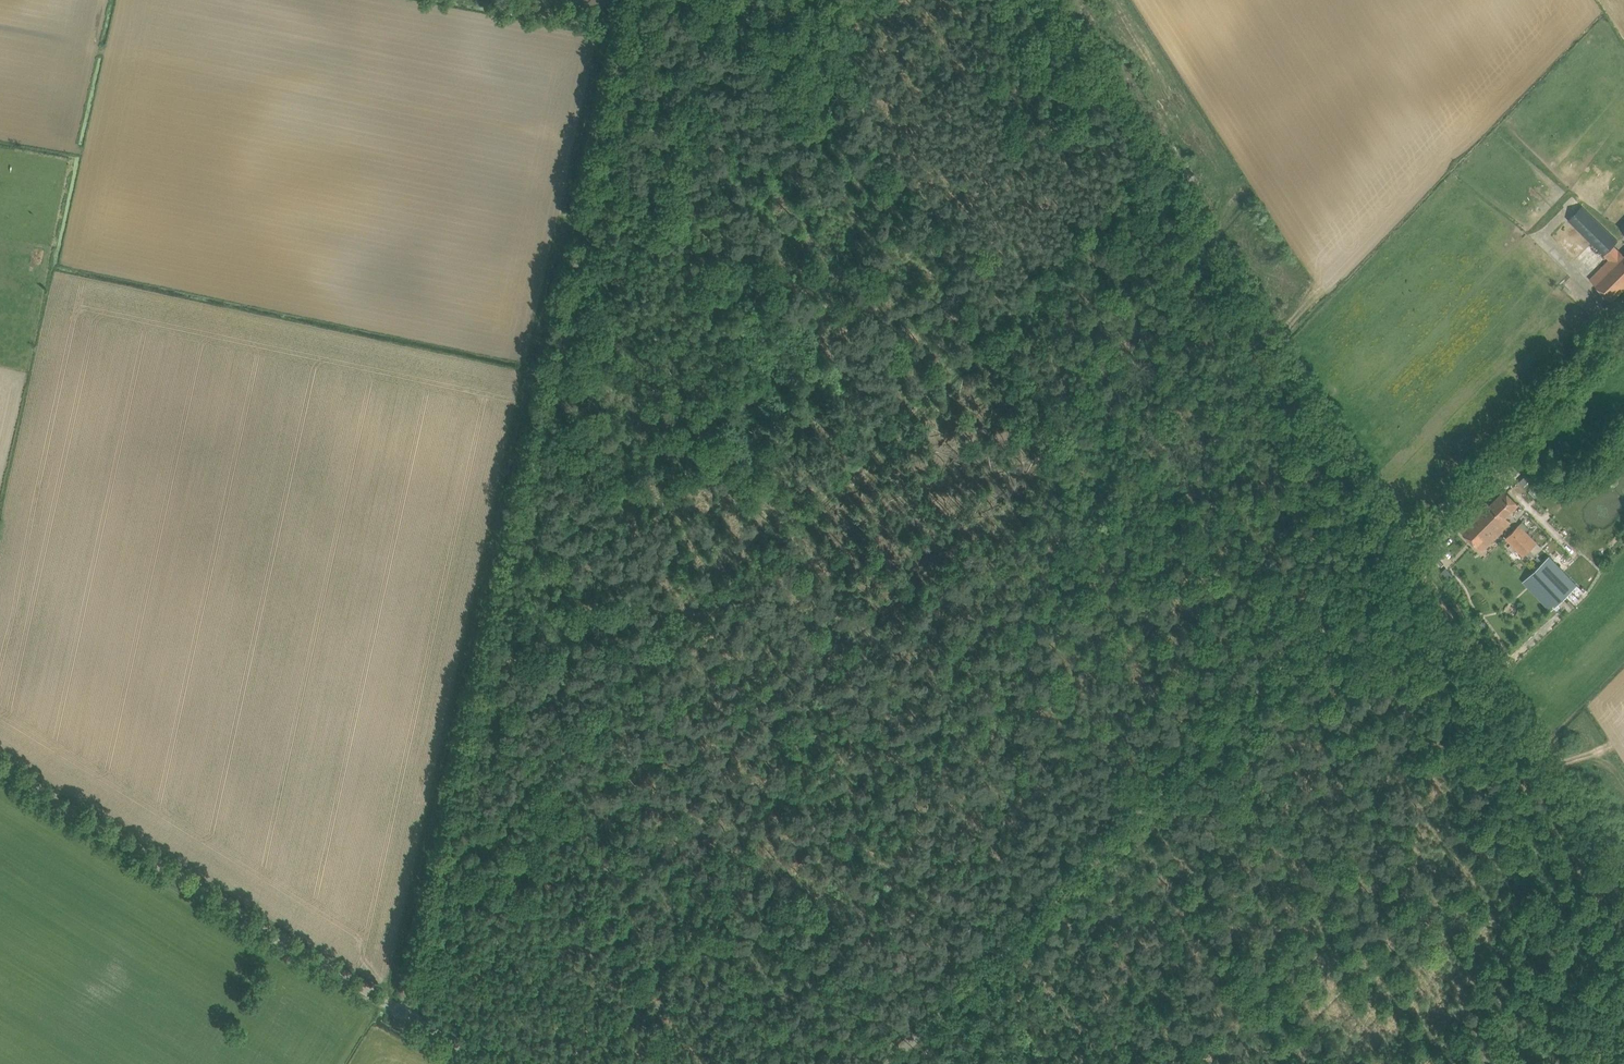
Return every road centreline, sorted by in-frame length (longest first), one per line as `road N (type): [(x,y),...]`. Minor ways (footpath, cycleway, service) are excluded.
road 1 (unclassified): [(890,1063),(1211,752),(1353,596),(1623,328)]
road 2 (track): [(623,28),(406,1016)]
road 3 (unclassified): [(487,1063),(0,766)]
road 4 (track): [(1398,551),(1623,902)]
road 5 (track): [(623,28),(479,0)]

